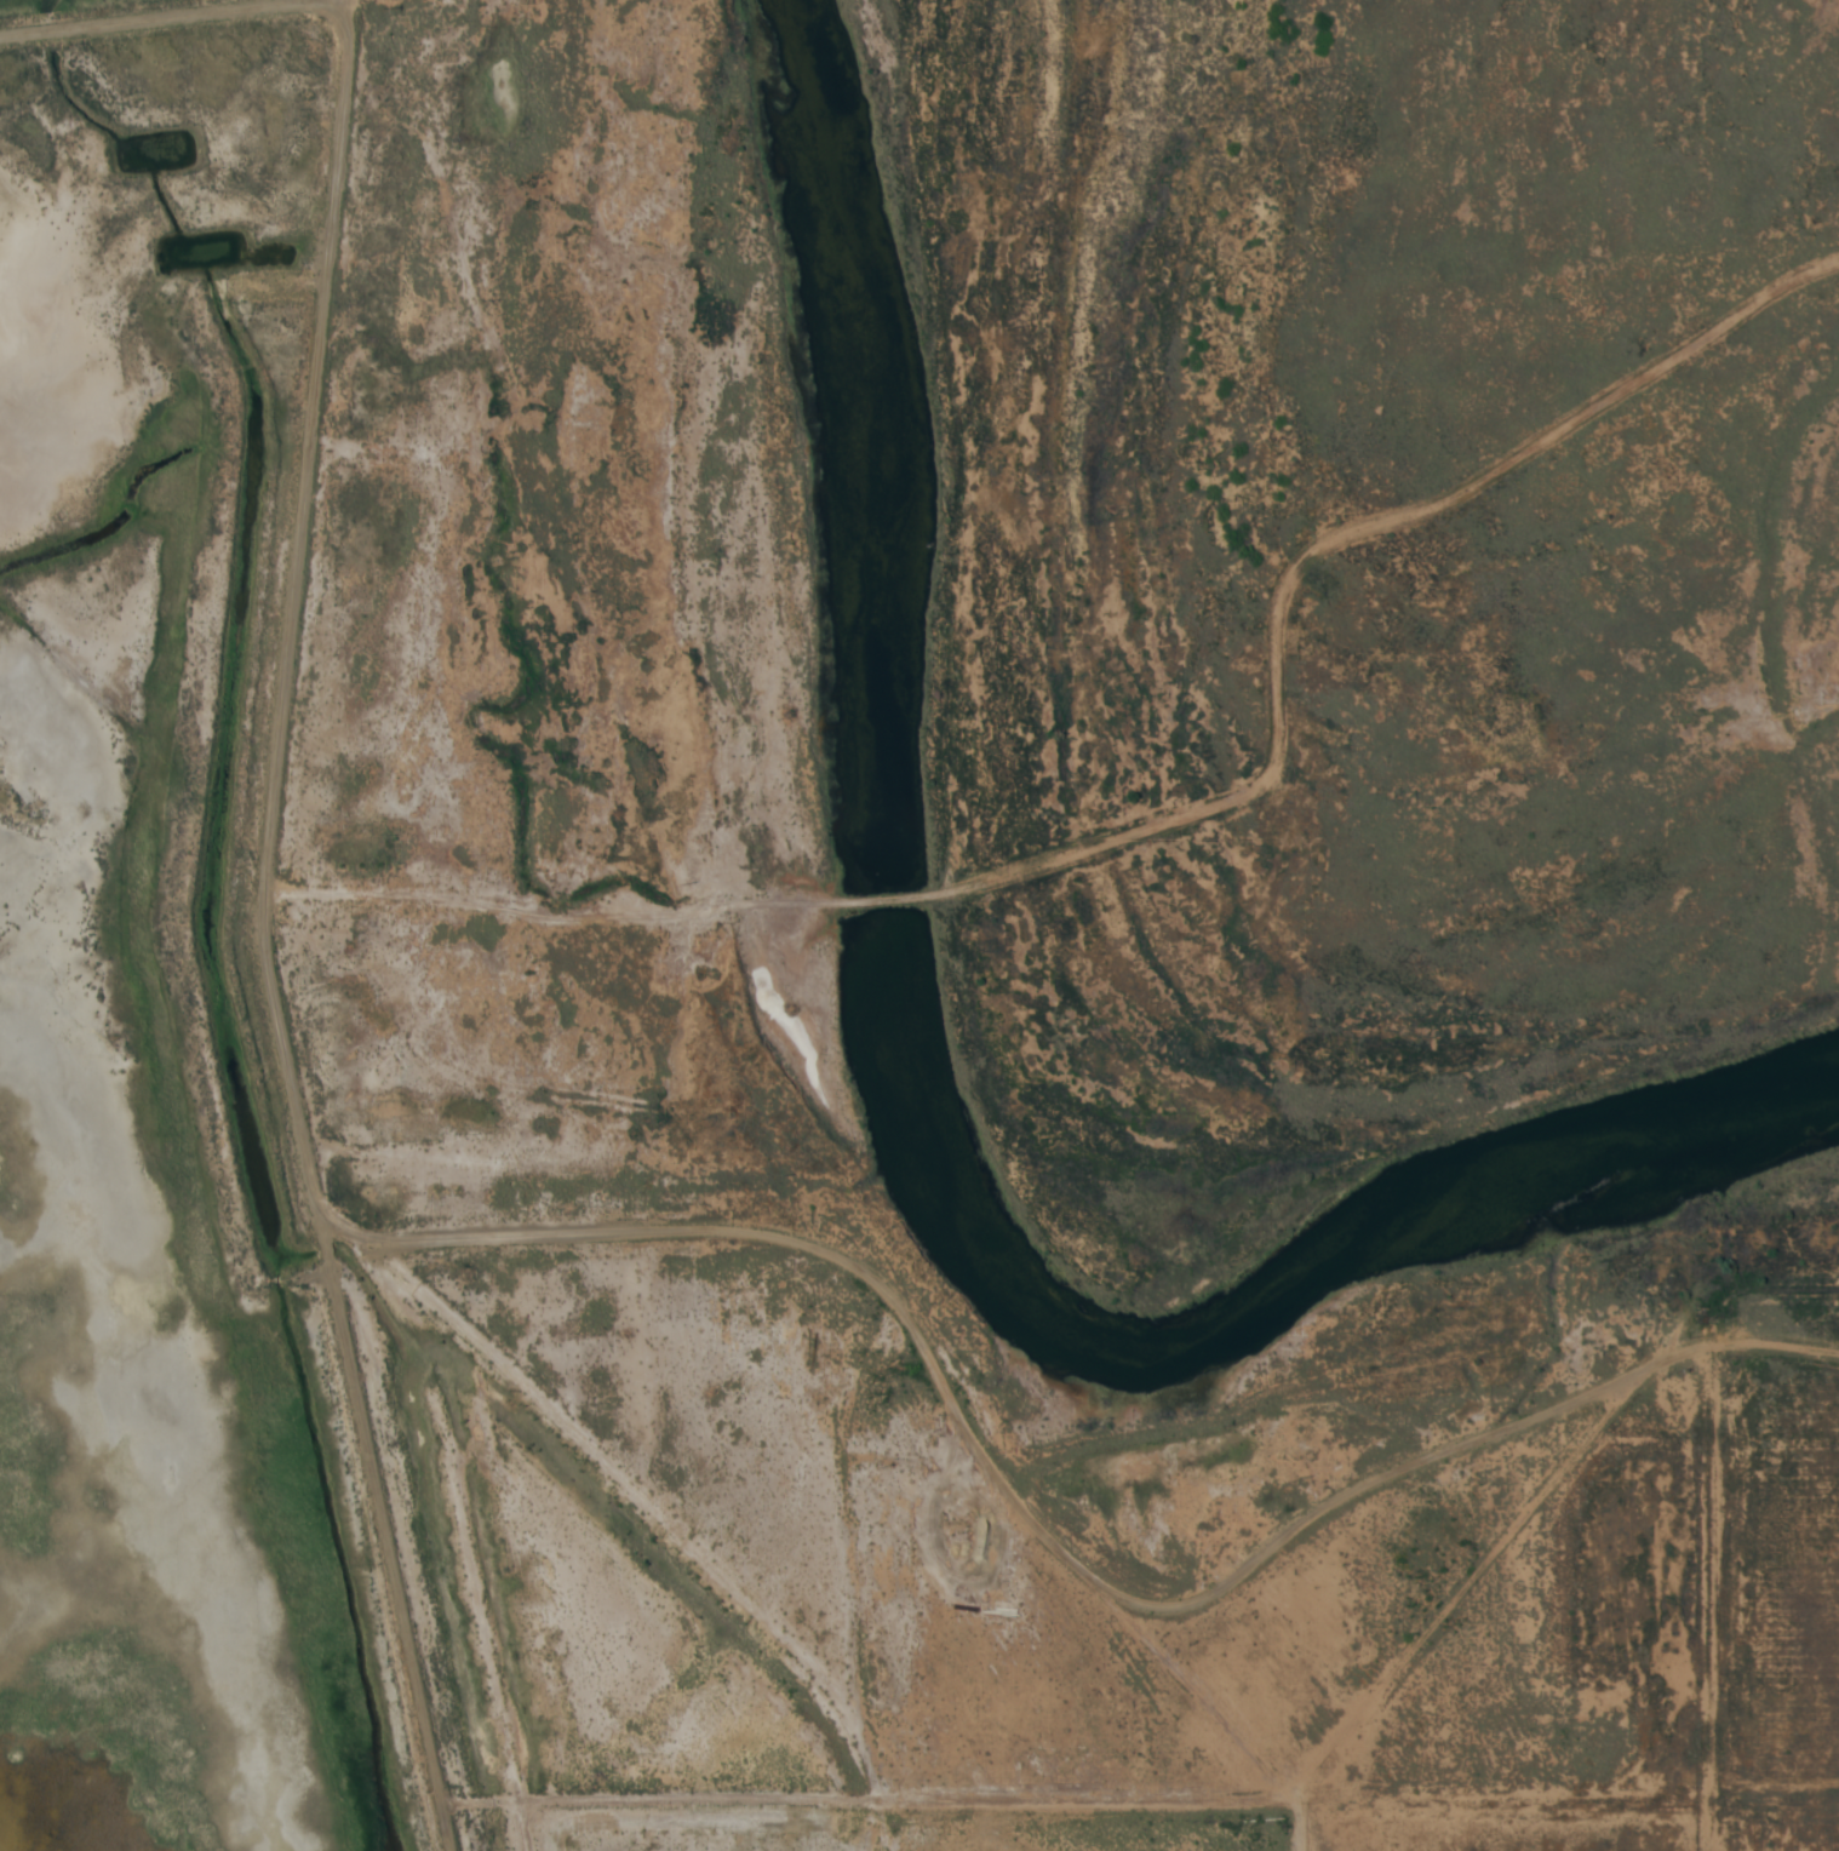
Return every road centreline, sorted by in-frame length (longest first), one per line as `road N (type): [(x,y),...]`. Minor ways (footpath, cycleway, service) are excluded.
road 1 (residential): [(476,1850),(383,1291),(309,1001),(359,0)]
road 2 (residential): [(0,59),(359,21)]

